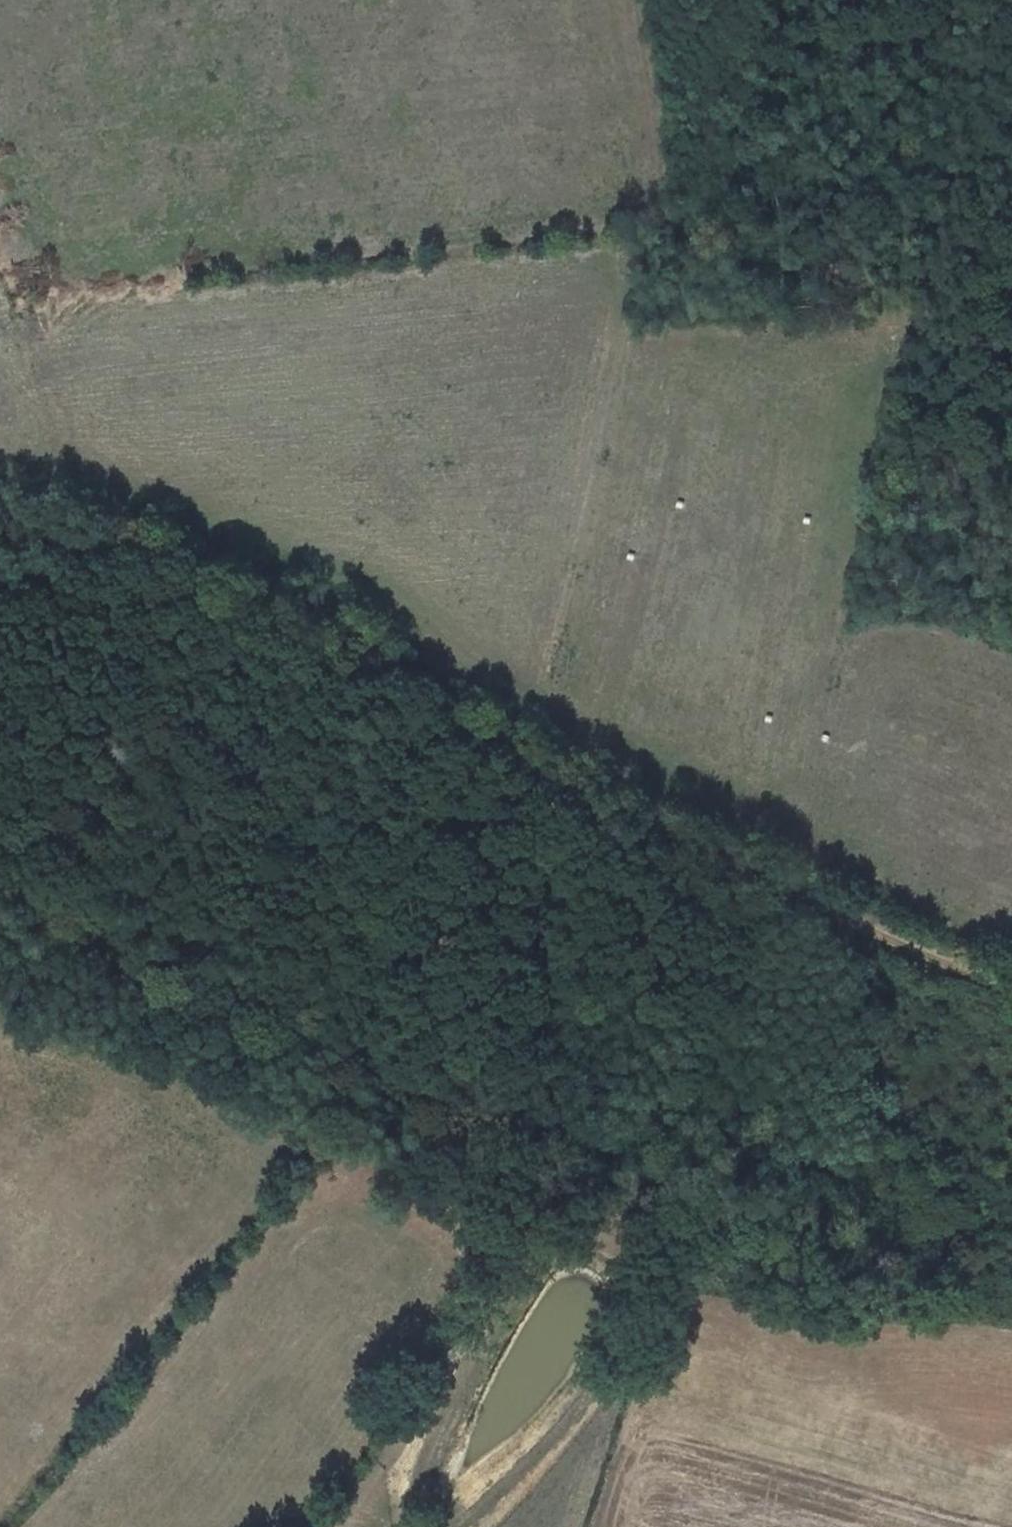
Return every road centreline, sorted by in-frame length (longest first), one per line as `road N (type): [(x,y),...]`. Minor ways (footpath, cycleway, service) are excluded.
road 1 (track): [(1011,986),(962,972),(779,882),(590,816),(243,585),(0,542)]

